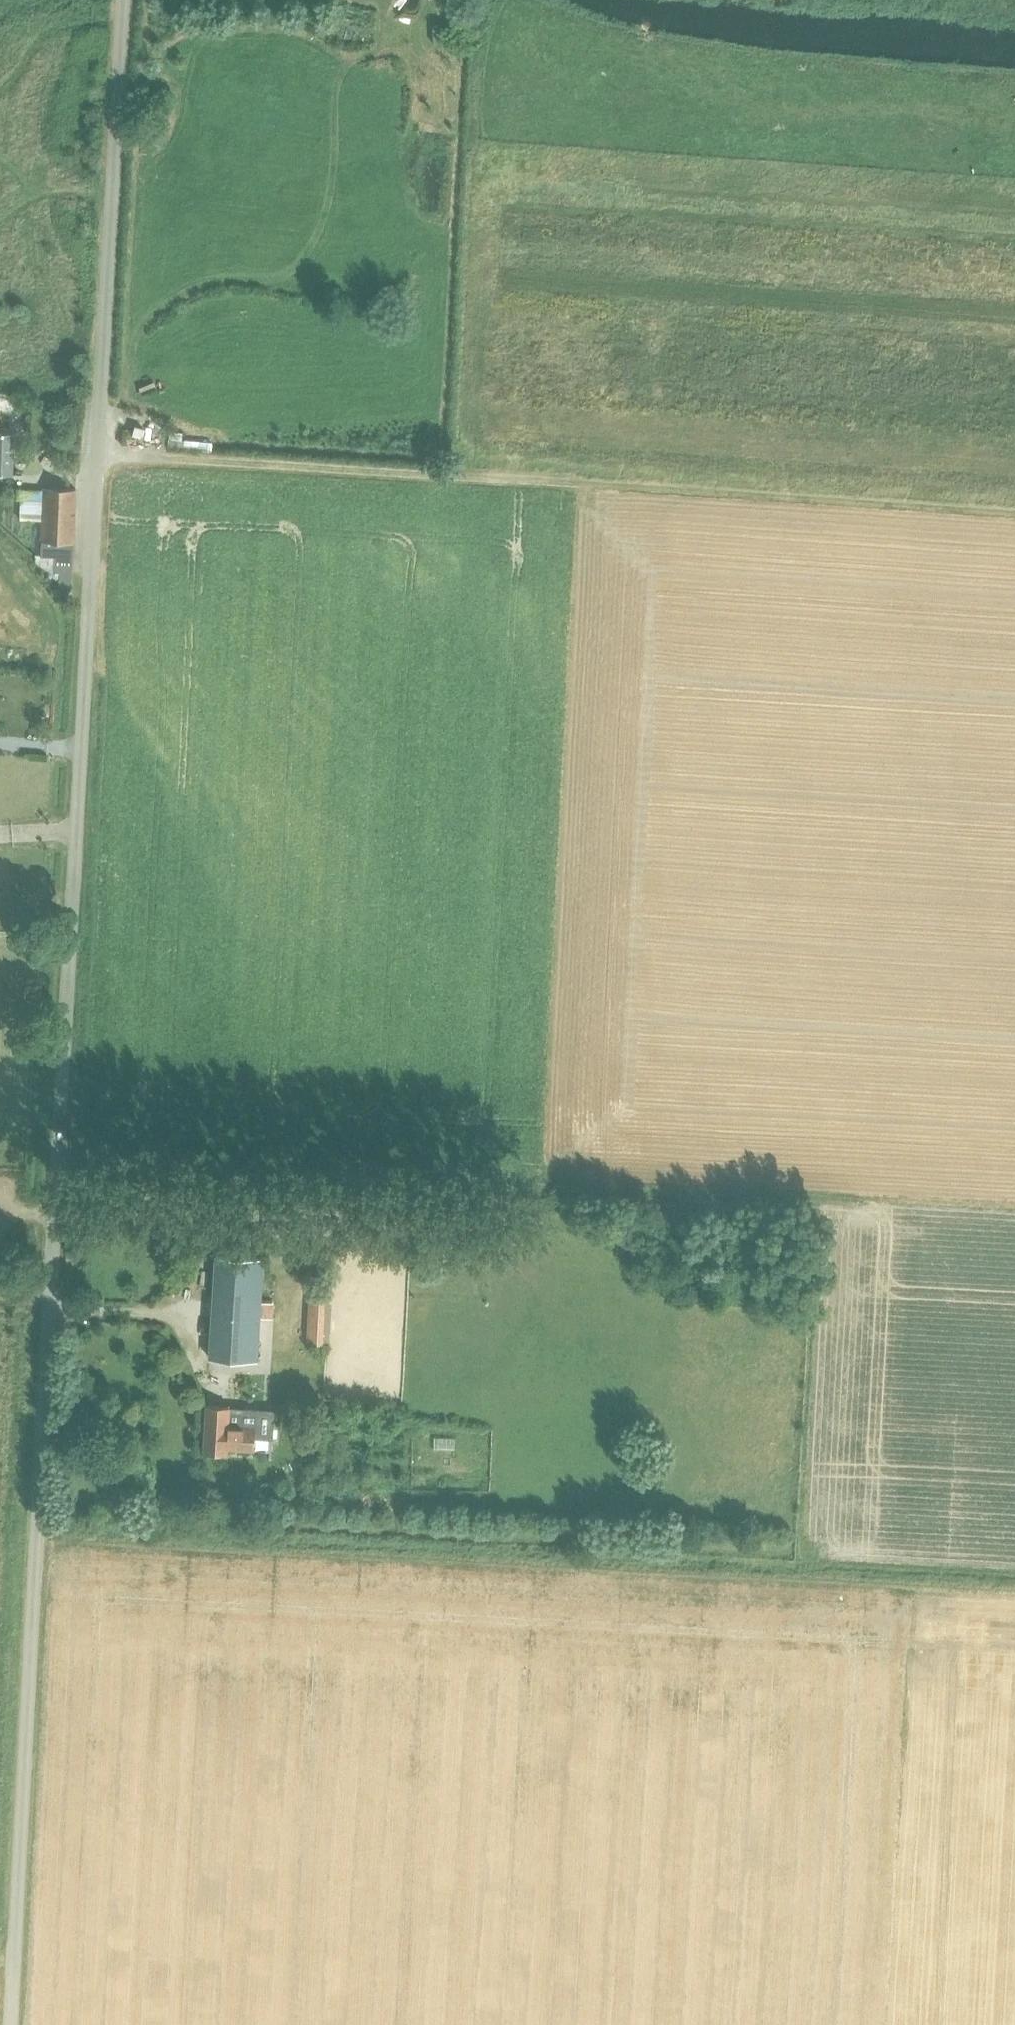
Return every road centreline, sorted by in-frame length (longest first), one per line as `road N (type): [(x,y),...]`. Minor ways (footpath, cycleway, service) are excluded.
road 1 (unclassified): [(11,2024),(123,0)]
road 2 (track): [(97,445),(1014,514)]
road 3 (track): [(793,1202),(57,1164)]

